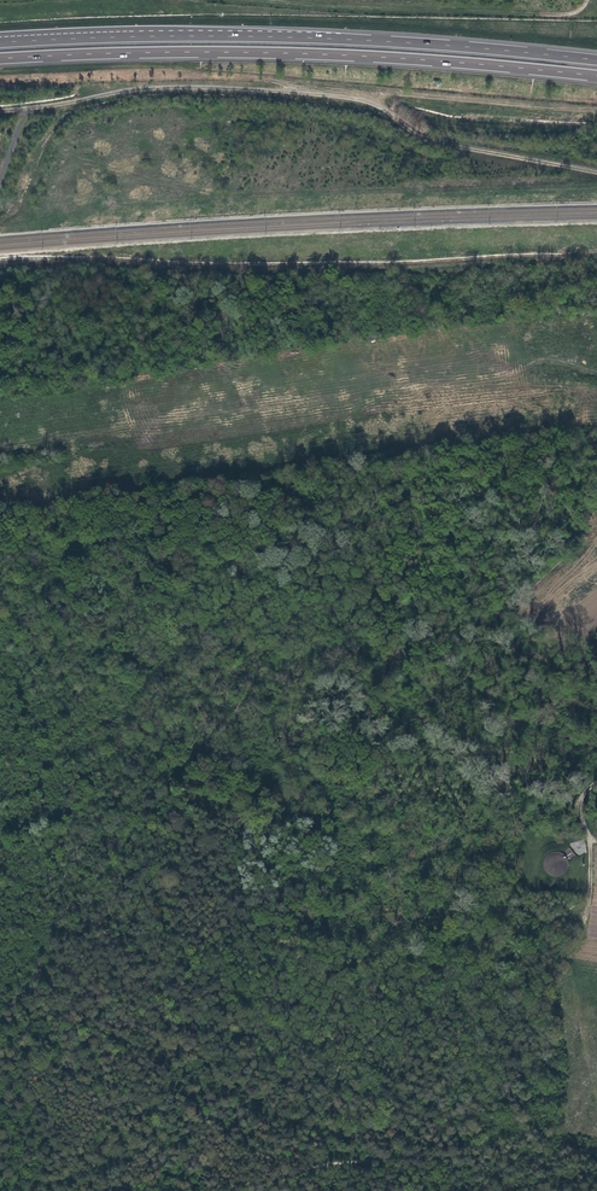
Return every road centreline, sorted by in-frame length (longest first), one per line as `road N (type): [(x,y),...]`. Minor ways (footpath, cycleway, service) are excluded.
road 1 (motorway): [(0,59),(312,54),(596,76)]
road 2 (motorway): [(596,60),(303,38),(0,43)]
road 3 (track): [(121,1190),(440,1154),(596,1150)]
road 4 (track): [(282,0),(575,15),(590,0)]

